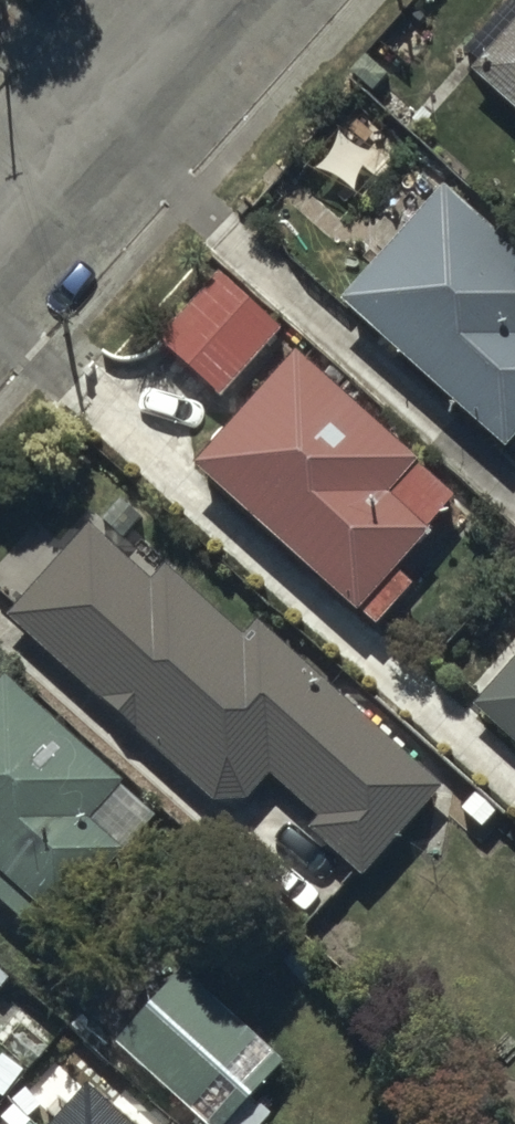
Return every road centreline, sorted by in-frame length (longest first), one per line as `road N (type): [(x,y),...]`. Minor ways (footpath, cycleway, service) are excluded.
road 1 (residential): [(216,0),(0,240)]

